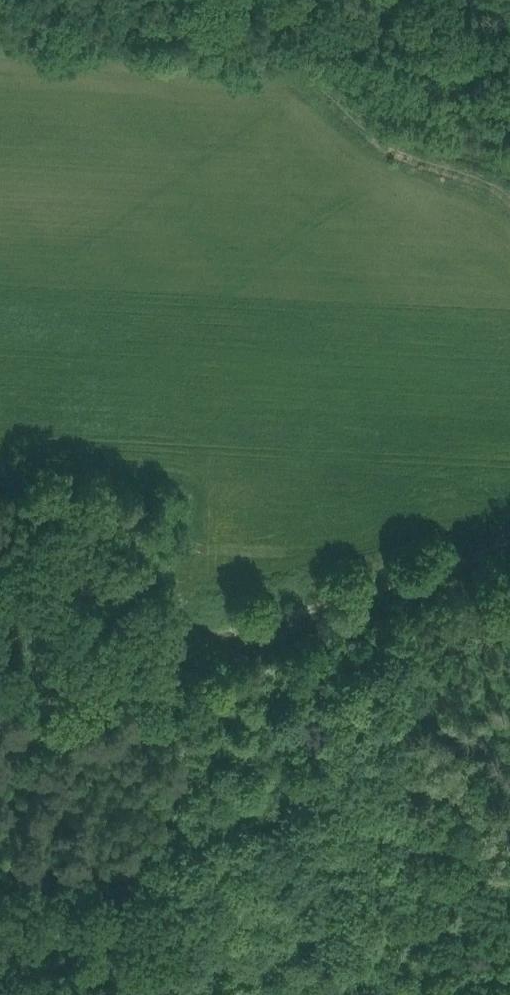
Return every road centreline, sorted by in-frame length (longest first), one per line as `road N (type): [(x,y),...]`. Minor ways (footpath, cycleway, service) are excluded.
road 1 (track): [(509,546),(0,700)]

